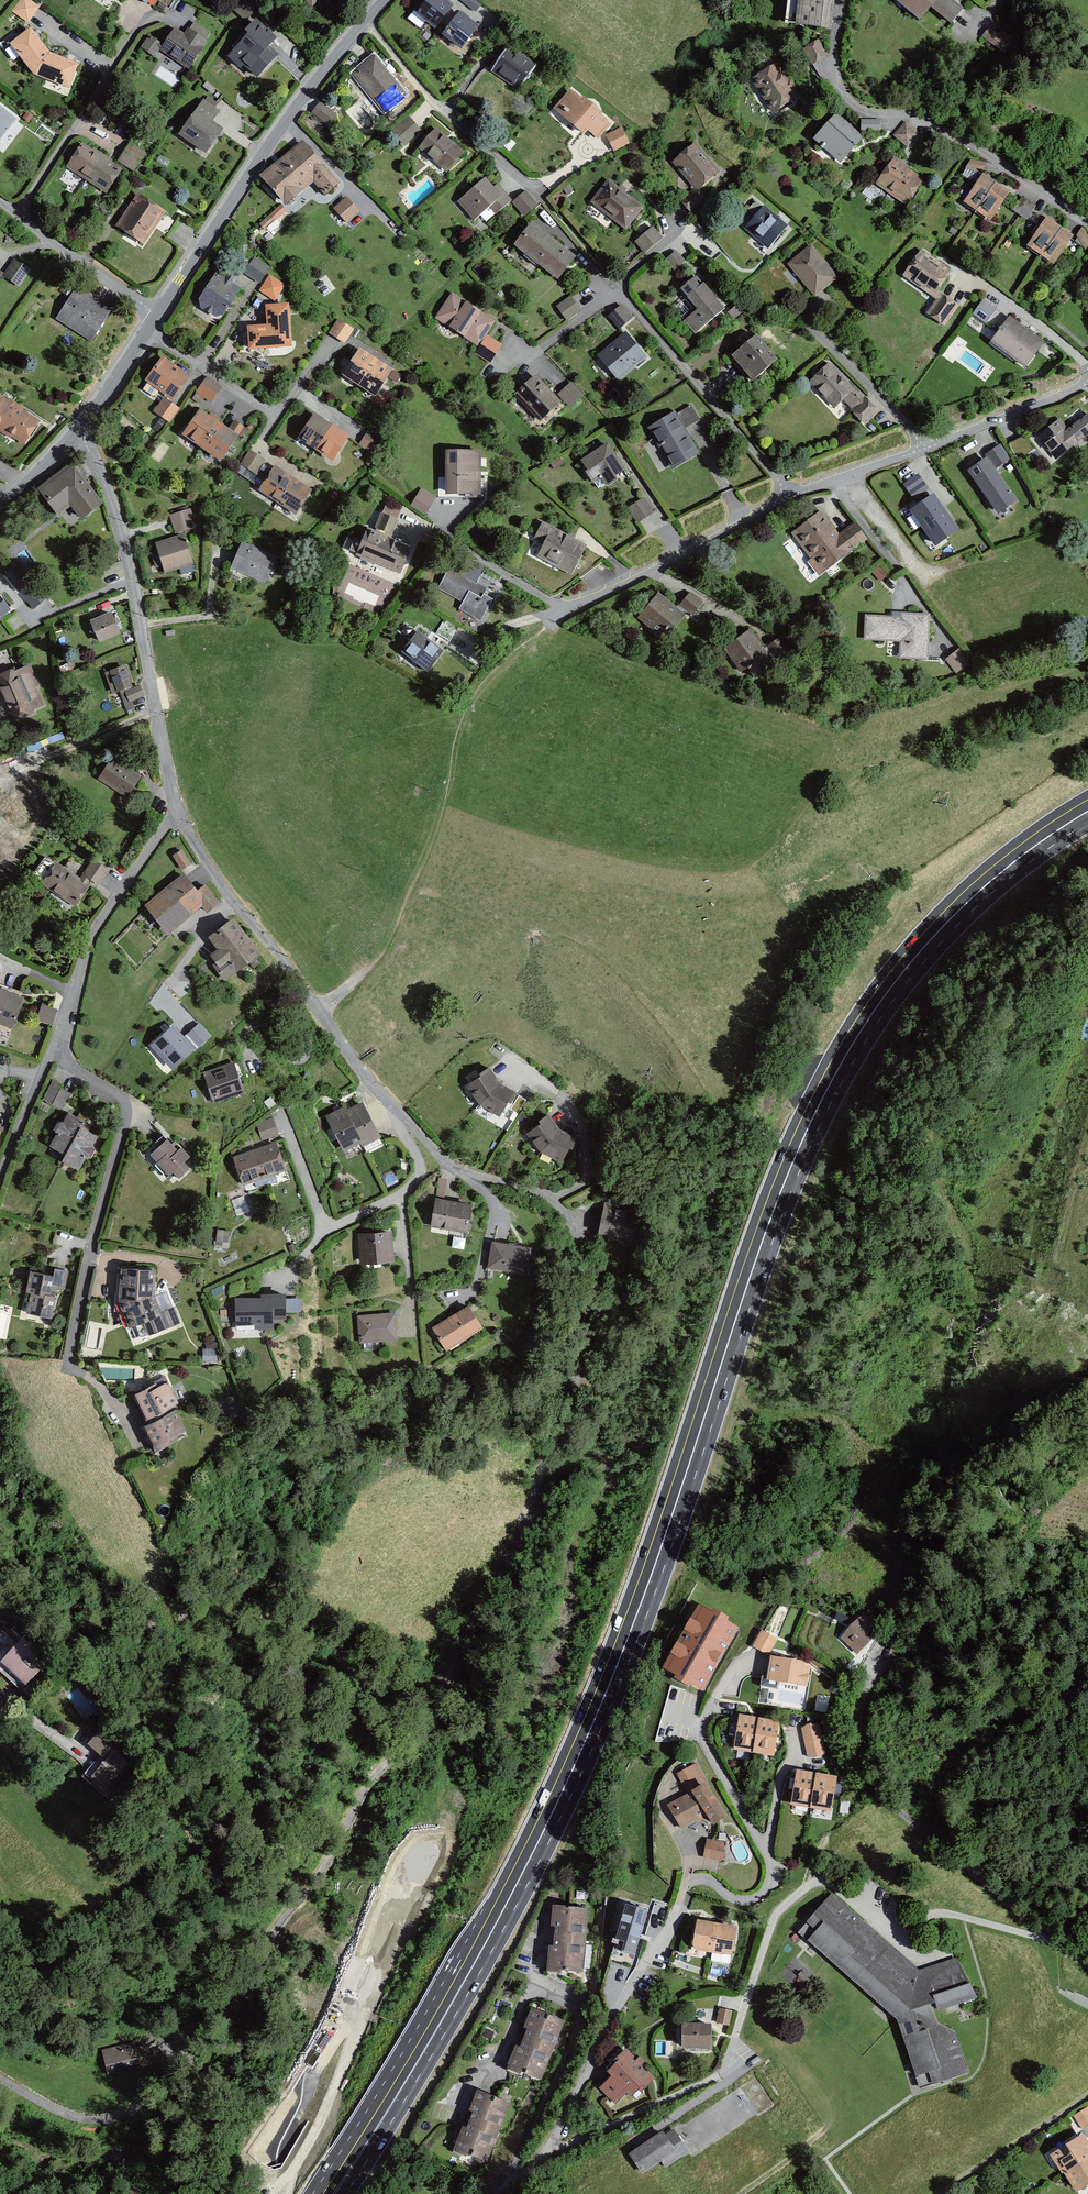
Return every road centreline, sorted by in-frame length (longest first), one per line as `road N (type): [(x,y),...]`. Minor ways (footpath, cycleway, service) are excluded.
road 1 (primary): [(328,2193),(501,1911),(571,1773),(658,1557),(772,1214),(825,1093),(879,1003),(934,937),(1006,868),(1087,811)]
road 2 (residential): [(140,1446),(109,1397),(69,1358),(125,1102),(68,1064),(57,1043)]
road 3 (residential): [(790,497),(576,606),(550,601),(440,533)]
road 4 (residential): [(79,432),(122,535),(176,808)]
road 5 (residential): [(176,808),(234,902),(400,1114)]
road 6 (tertiary): [(366,23),(269,145),(158,315)]
road 7 (residential): [(1087,383),(790,497)]
road 8 (track): [(561,605),(471,703),(419,874)]
road 9 (residential): [(790,497),(614,289)]
road 10 (residential): [(57,1043),(94,930),(176,808)]
road 11 (residential): [(544,201),(444,110),(366,23)]
road 12 (residential): [(158,315),(0,201)]
road 13 (track): [(321,1011),(384,957),(419,874)]
road 14 (residential): [(945,2193),(1087,2099)]
road 15 (residential): [(0,1177),(57,1043)]
road 16 (tertiary): [(158,315),(79,432)]

